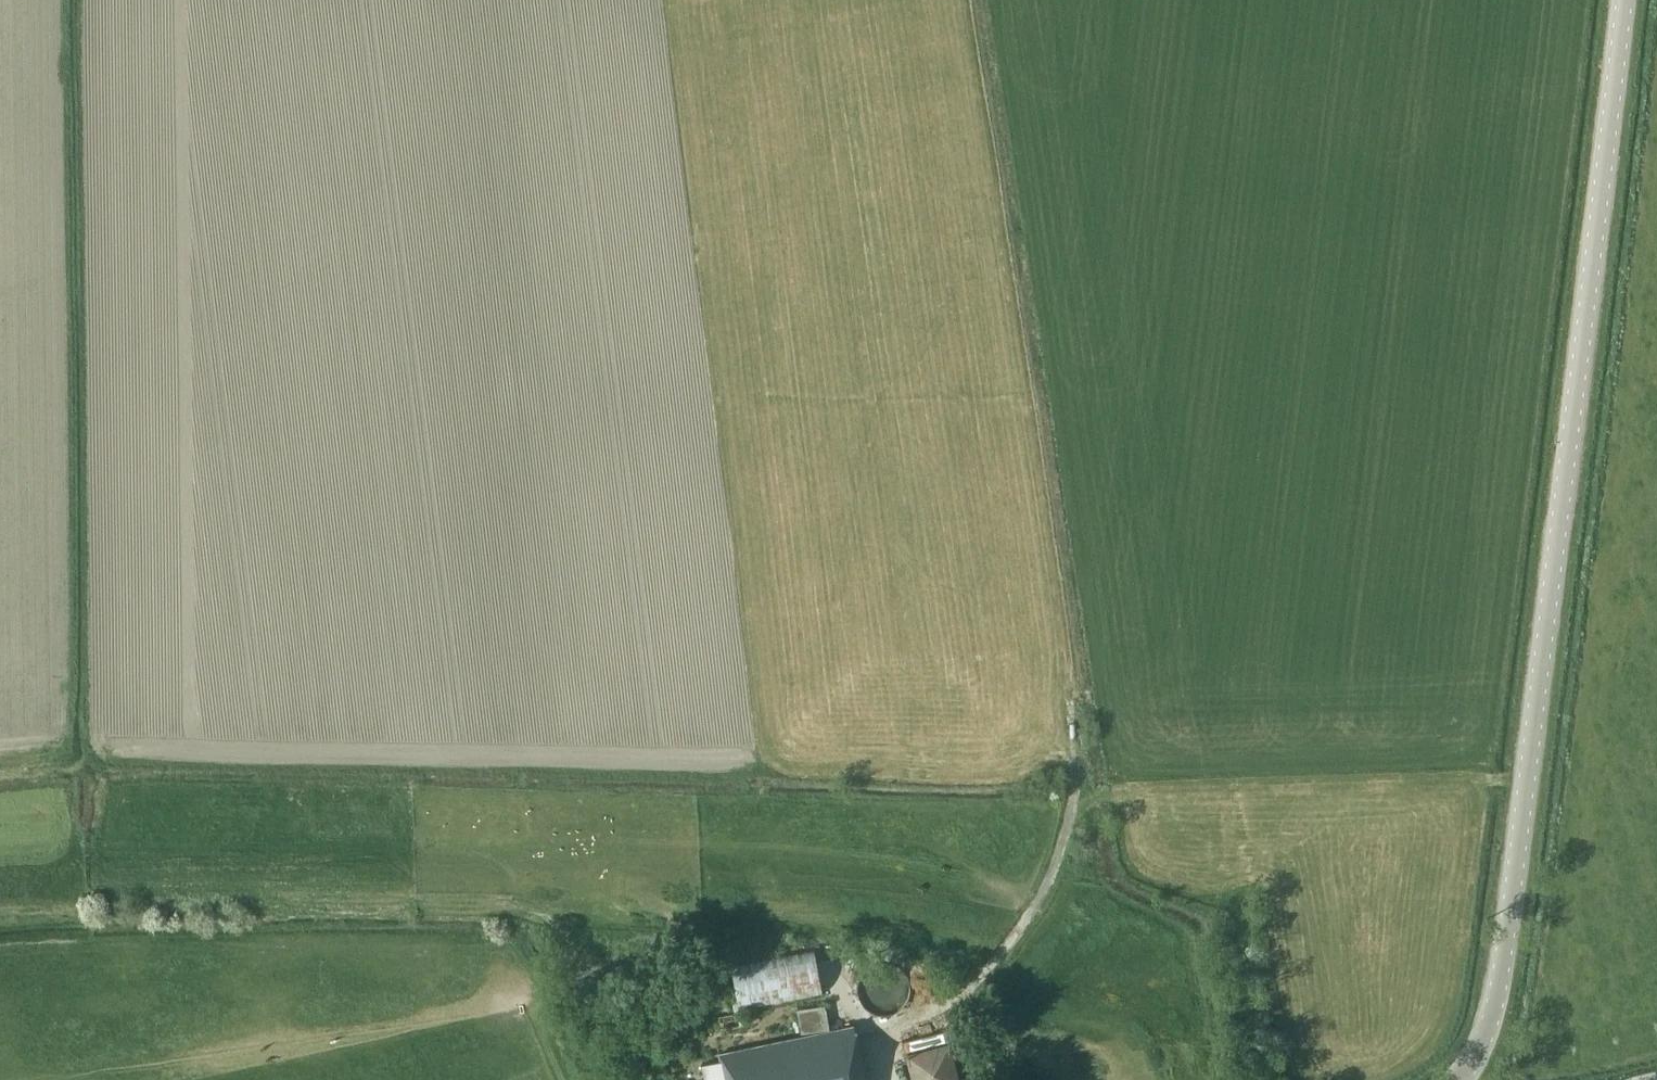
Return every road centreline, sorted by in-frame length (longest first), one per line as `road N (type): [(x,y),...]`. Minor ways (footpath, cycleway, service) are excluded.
road 1 (secondary): [(1457,1079),(1482,1040),(1497,983),(1622,0)]

